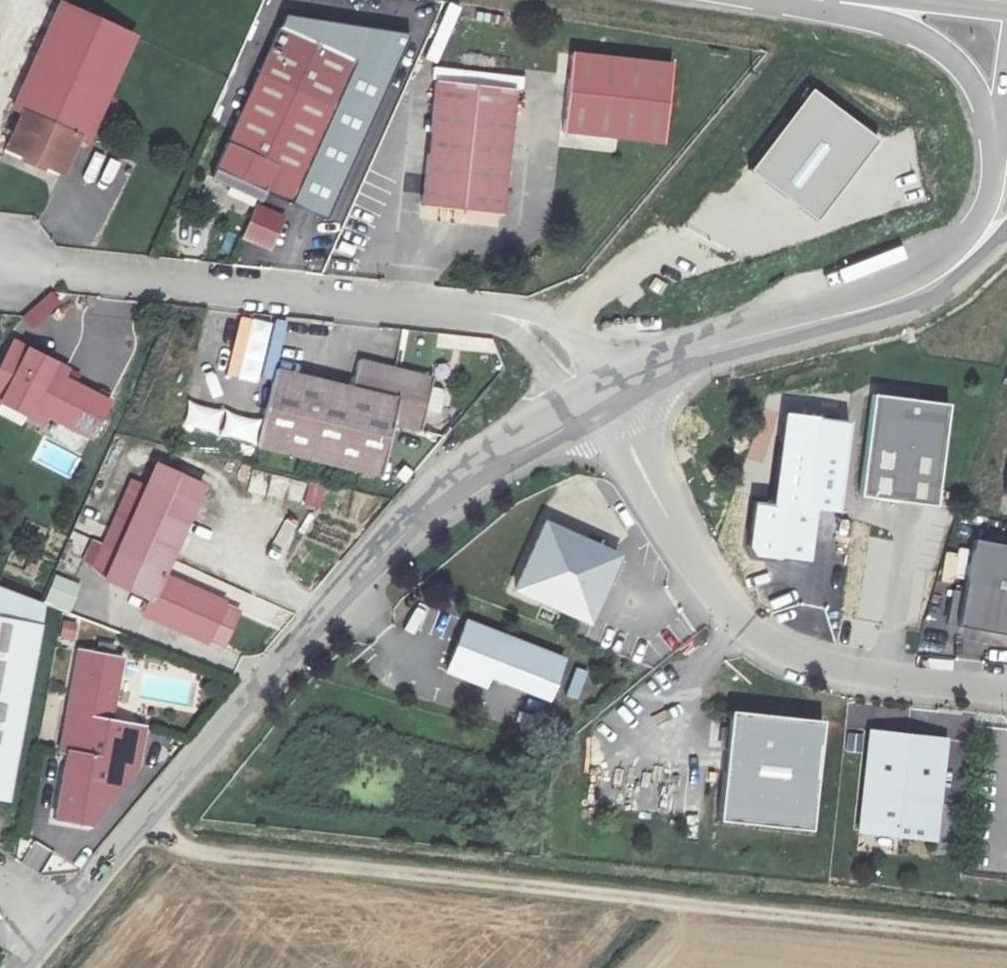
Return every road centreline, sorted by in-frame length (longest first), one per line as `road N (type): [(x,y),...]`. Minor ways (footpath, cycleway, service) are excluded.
road 1 (track): [(147,824),(179,846),(240,857),(1006,936)]
road 2 (unclassified): [(21,967),(391,536),(471,470),(595,396)]
road 3 (residential): [(0,265),(528,327),(595,396)]
road 4 (unclassified): [(1006,688),(827,666),(761,638),(712,589),(595,396)]
road 5 (unclassified): [(595,396),(677,360),(915,291),(991,232)]
road 6 (unclassified): [(747,0),(878,21),(922,38),(972,83),(995,158)]

